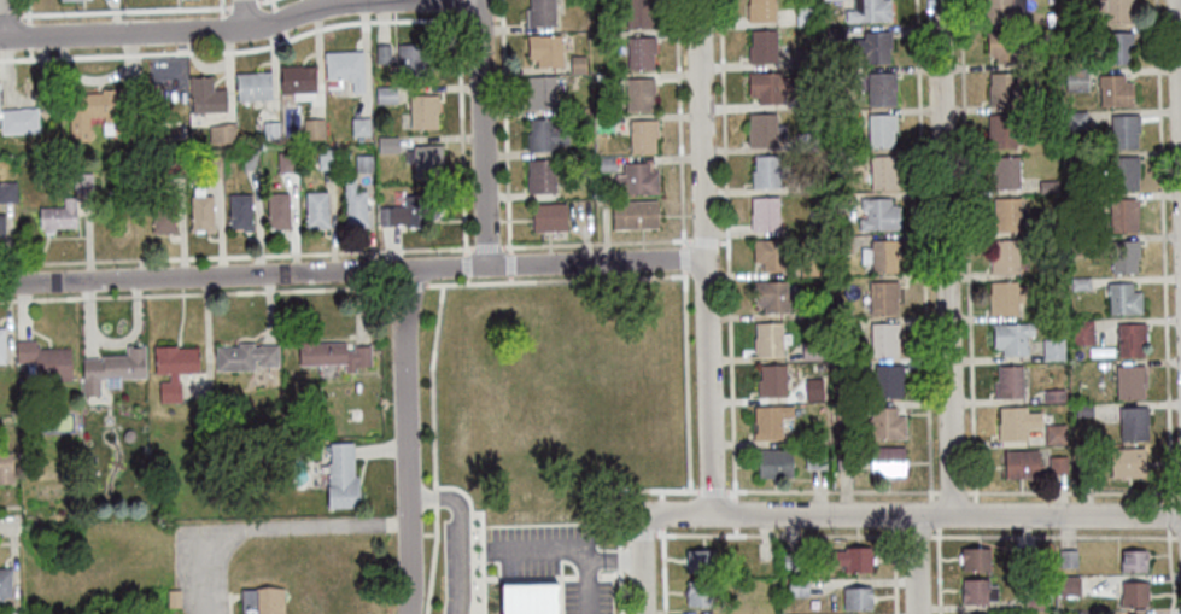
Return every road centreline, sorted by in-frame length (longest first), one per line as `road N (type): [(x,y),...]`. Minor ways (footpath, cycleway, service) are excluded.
road 1 (residential): [(1180,517),(641,515)]
road 2 (residential): [(712,515),(697,0)]
road 3 (residential): [(952,513),(937,0)]
road 4 (residential): [(486,268),(0,285)]
road 5 (residential): [(416,0),(339,4),(244,30),(0,39)]
road 6 (residential): [(408,613),(401,270)]
road 7 (residential): [(486,268),(479,0)]
road 8 (residential): [(704,259),(486,268)]

